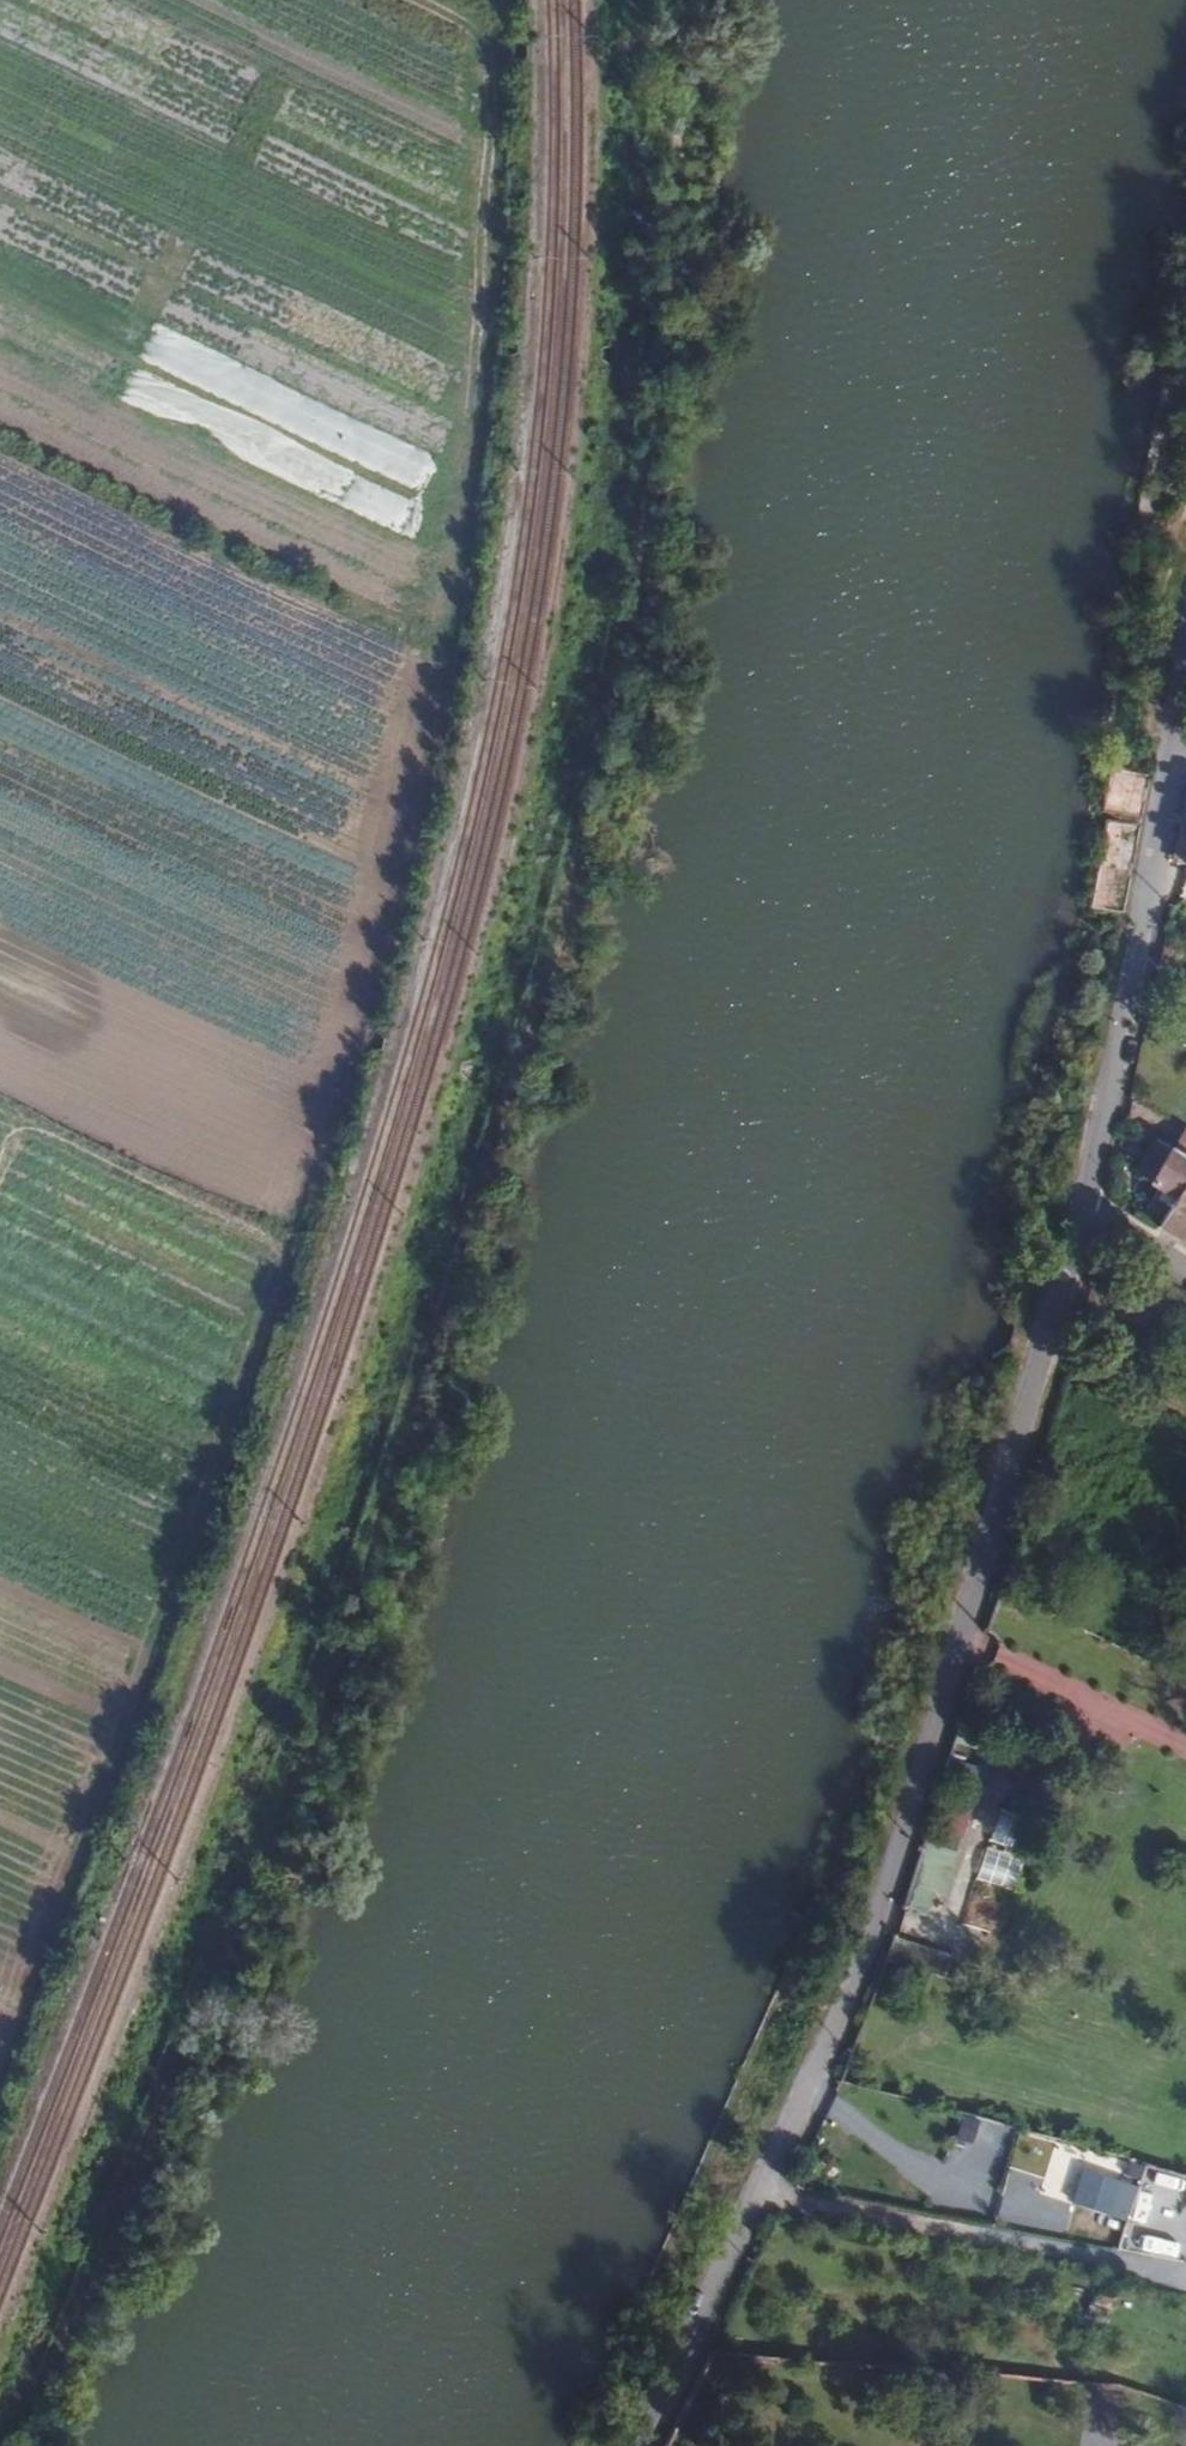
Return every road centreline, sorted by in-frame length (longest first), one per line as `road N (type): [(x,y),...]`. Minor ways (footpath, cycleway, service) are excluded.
road 1 (residential): [(627,2445),(830,2051),(1085,1205)]
road 2 (residential): [(1085,1205),(1185,647)]
road 3 (track): [(114,0),(0,220)]
road 4 (residential): [(1085,1205),(1185,1271)]

